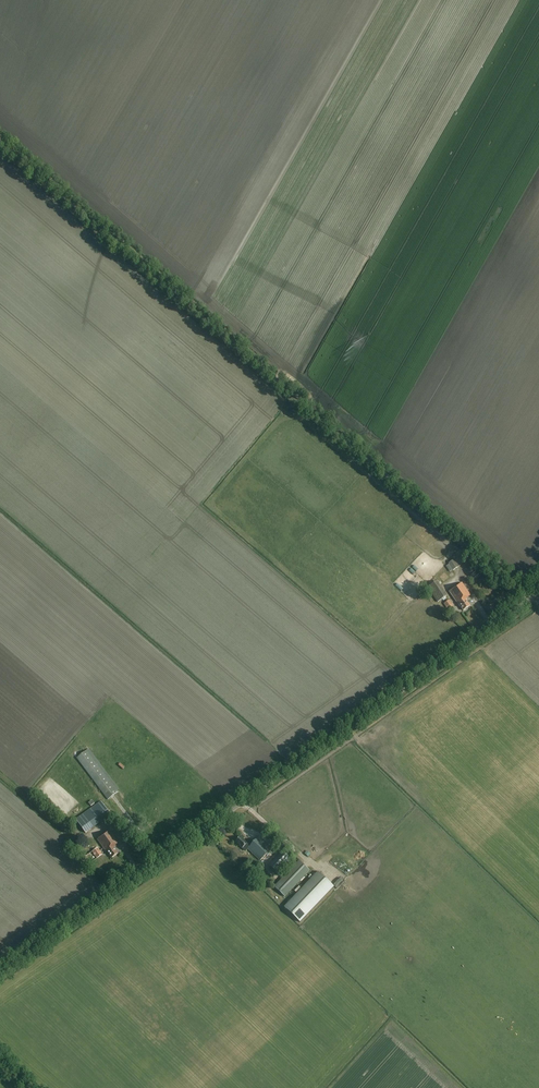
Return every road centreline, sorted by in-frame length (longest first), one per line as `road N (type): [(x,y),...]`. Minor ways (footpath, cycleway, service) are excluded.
road 1 (track): [(524,595),(0,146)]
road 2 (unclassified): [(0,972),(498,623),(524,595)]

